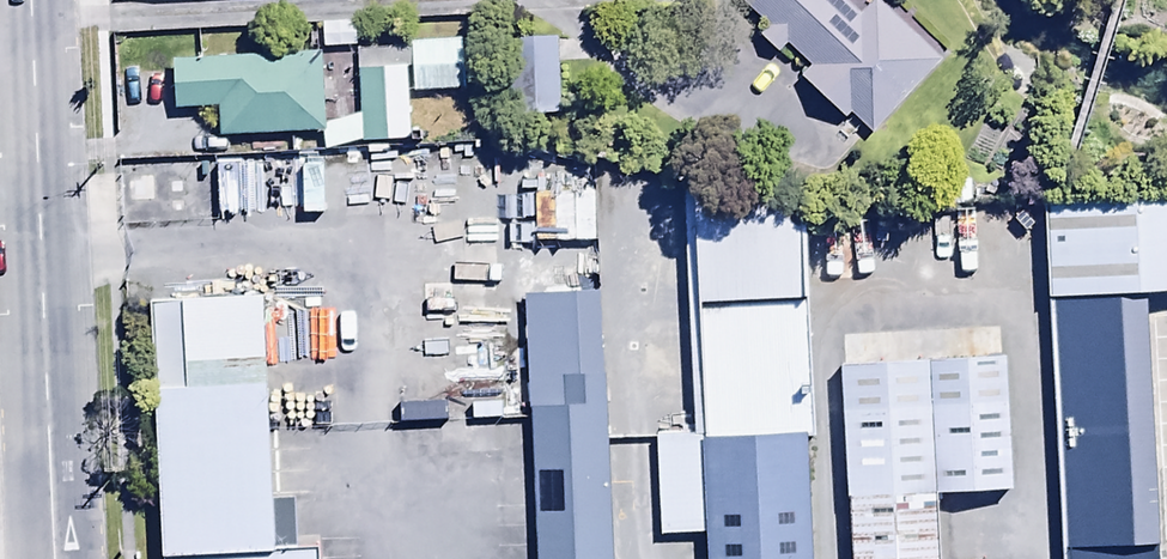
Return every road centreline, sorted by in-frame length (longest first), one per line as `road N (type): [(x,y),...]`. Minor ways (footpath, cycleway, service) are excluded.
road 1 (tertiary): [(36,0),(57,558)]

